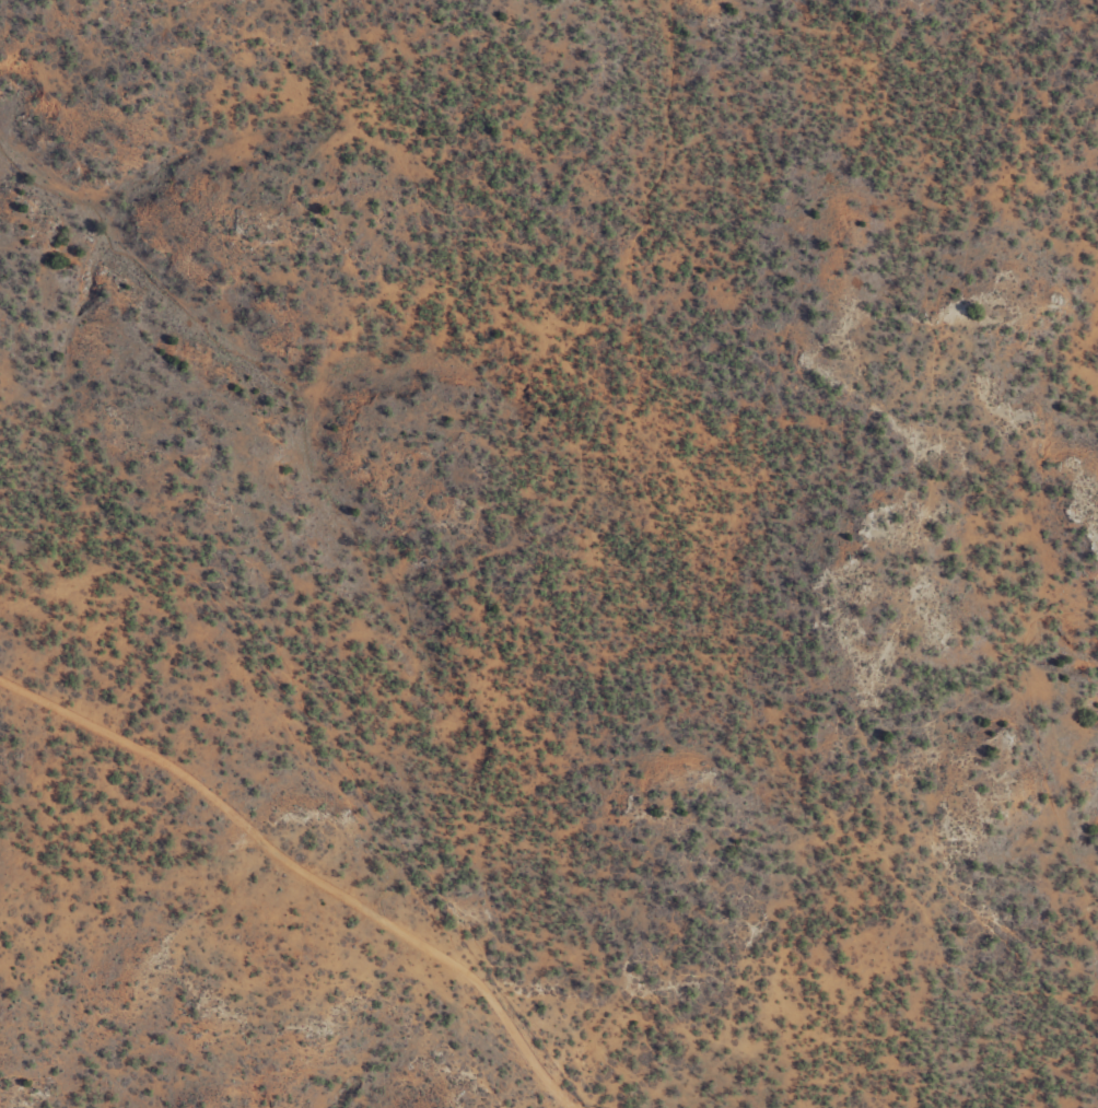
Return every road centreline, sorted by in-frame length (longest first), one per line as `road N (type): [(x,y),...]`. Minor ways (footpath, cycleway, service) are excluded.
road 1 (residential): [(0,682),(163,759),(277,853),(475,973),(545,1073),(584,1107)]

